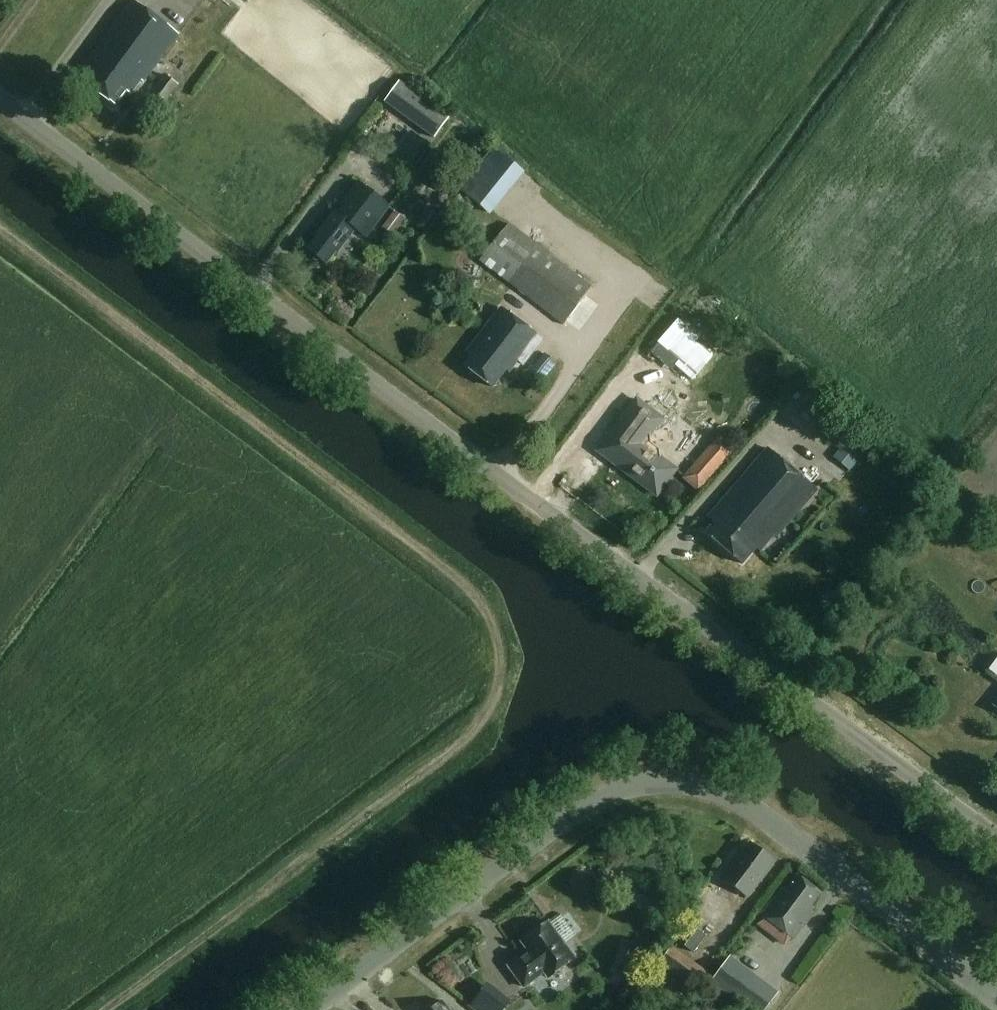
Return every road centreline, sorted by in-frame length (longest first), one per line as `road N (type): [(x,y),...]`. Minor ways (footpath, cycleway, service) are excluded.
road 1 (tertiary): [(996,838),(0,97)]
road 2 (track): [(0,230),(448,576),(481,605),(501,646),(492,717),(465,745),(114,1009)]
road 3 (tertiary): [(305,1009),(584,807),(620,788),(667,780)]
road 4 (tertiary): [(996,989),(750,806),(712,787),(667,780)]

